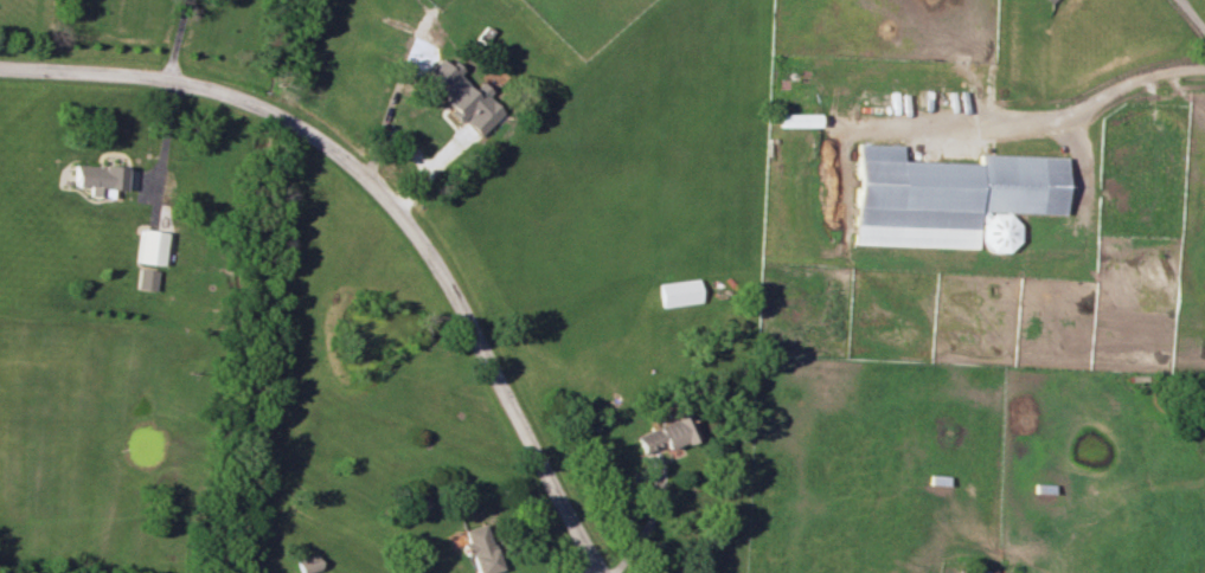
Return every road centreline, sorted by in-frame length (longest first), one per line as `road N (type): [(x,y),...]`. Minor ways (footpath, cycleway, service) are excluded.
road 1 (residential): [(601,572),(440,263),(359,168),(282,115),(214,88),(149,76),(0,69)]

